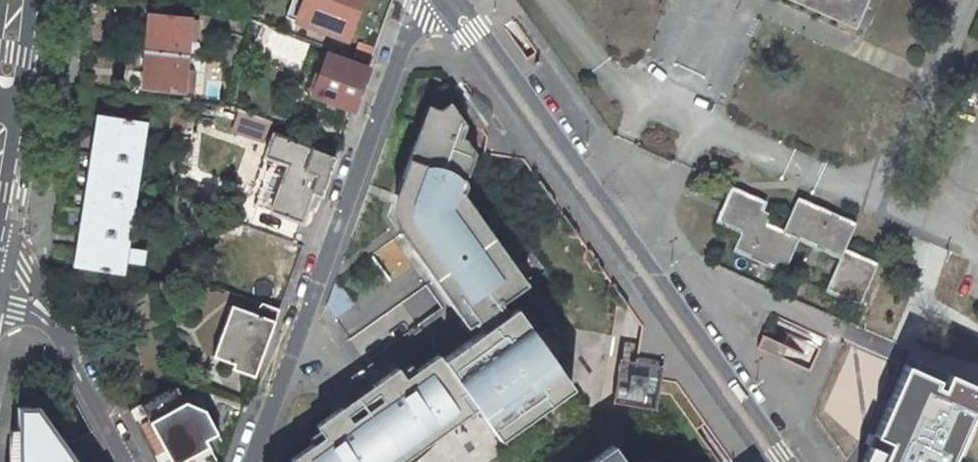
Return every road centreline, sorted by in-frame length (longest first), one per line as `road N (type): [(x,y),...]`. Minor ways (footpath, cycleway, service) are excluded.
road 1 (unclassified): [(778,461),(450,0)]
road 2 (residential): [(252,461),(420,0)]
road 3 (residential): [(126,461),(57,325),(0,275)]

